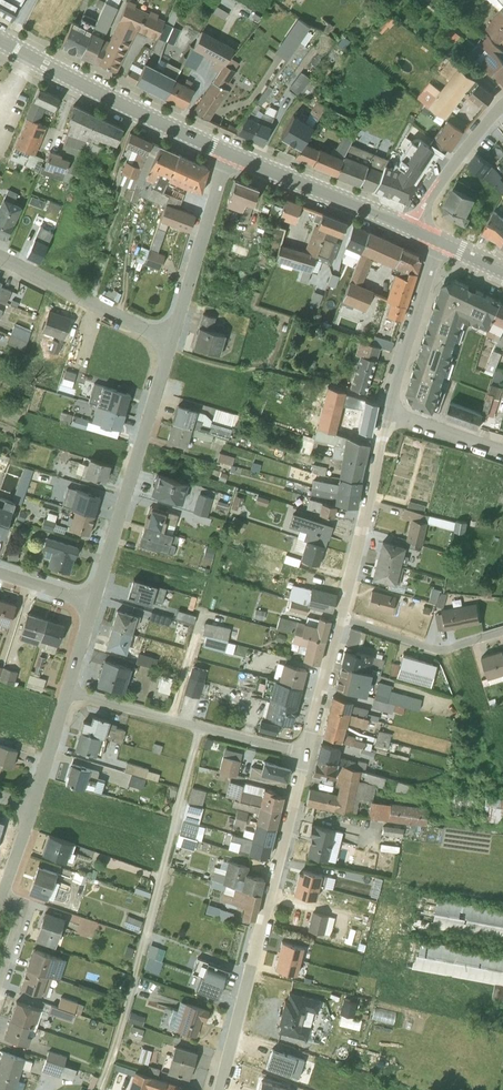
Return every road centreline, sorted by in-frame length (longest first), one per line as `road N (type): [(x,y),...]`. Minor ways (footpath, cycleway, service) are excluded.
road 1 (residential): [(219,1089),(303,753)]
road 2 (residential): [(169,344),(93,603)]
road 3 (tertiary): [(0,40),(227,154)]
road 4 (residential): [(68,691),(303,753)]
road 5 (track): [(169,344),(204,362),(277,369),(390,401)]
road 6 (residential): [(339,615),(388,414)]
road 7 (tertiary): [(227,154),(415,230)]
road 8 (residential): [(227,154),(169,344)]
road 9 (residential): [(169,344),(0,257)]
road 10 (residential): [(388,414),(439,241)]
road 11 (residential): [(339,615),(438,648),(502,631)]
road 12 (residential): [(415,230),(429,197),(502,105)]
road 13 (residential): [(303,753),(339,615)]
road 14 (residential): [(68,691),(32,807)]
road 15 (residential): [(388,414),(502,451)]

